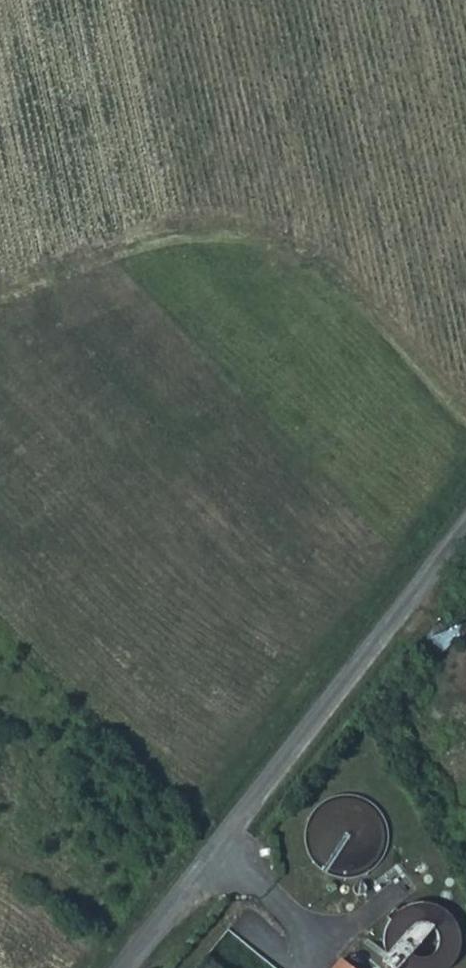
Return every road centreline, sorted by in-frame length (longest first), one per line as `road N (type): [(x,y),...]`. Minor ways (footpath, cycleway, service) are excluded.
road 1 (unclassified): [(125,967),(465,534)]
road 2 (track): [(0,866),(99,912),(138,951)]

